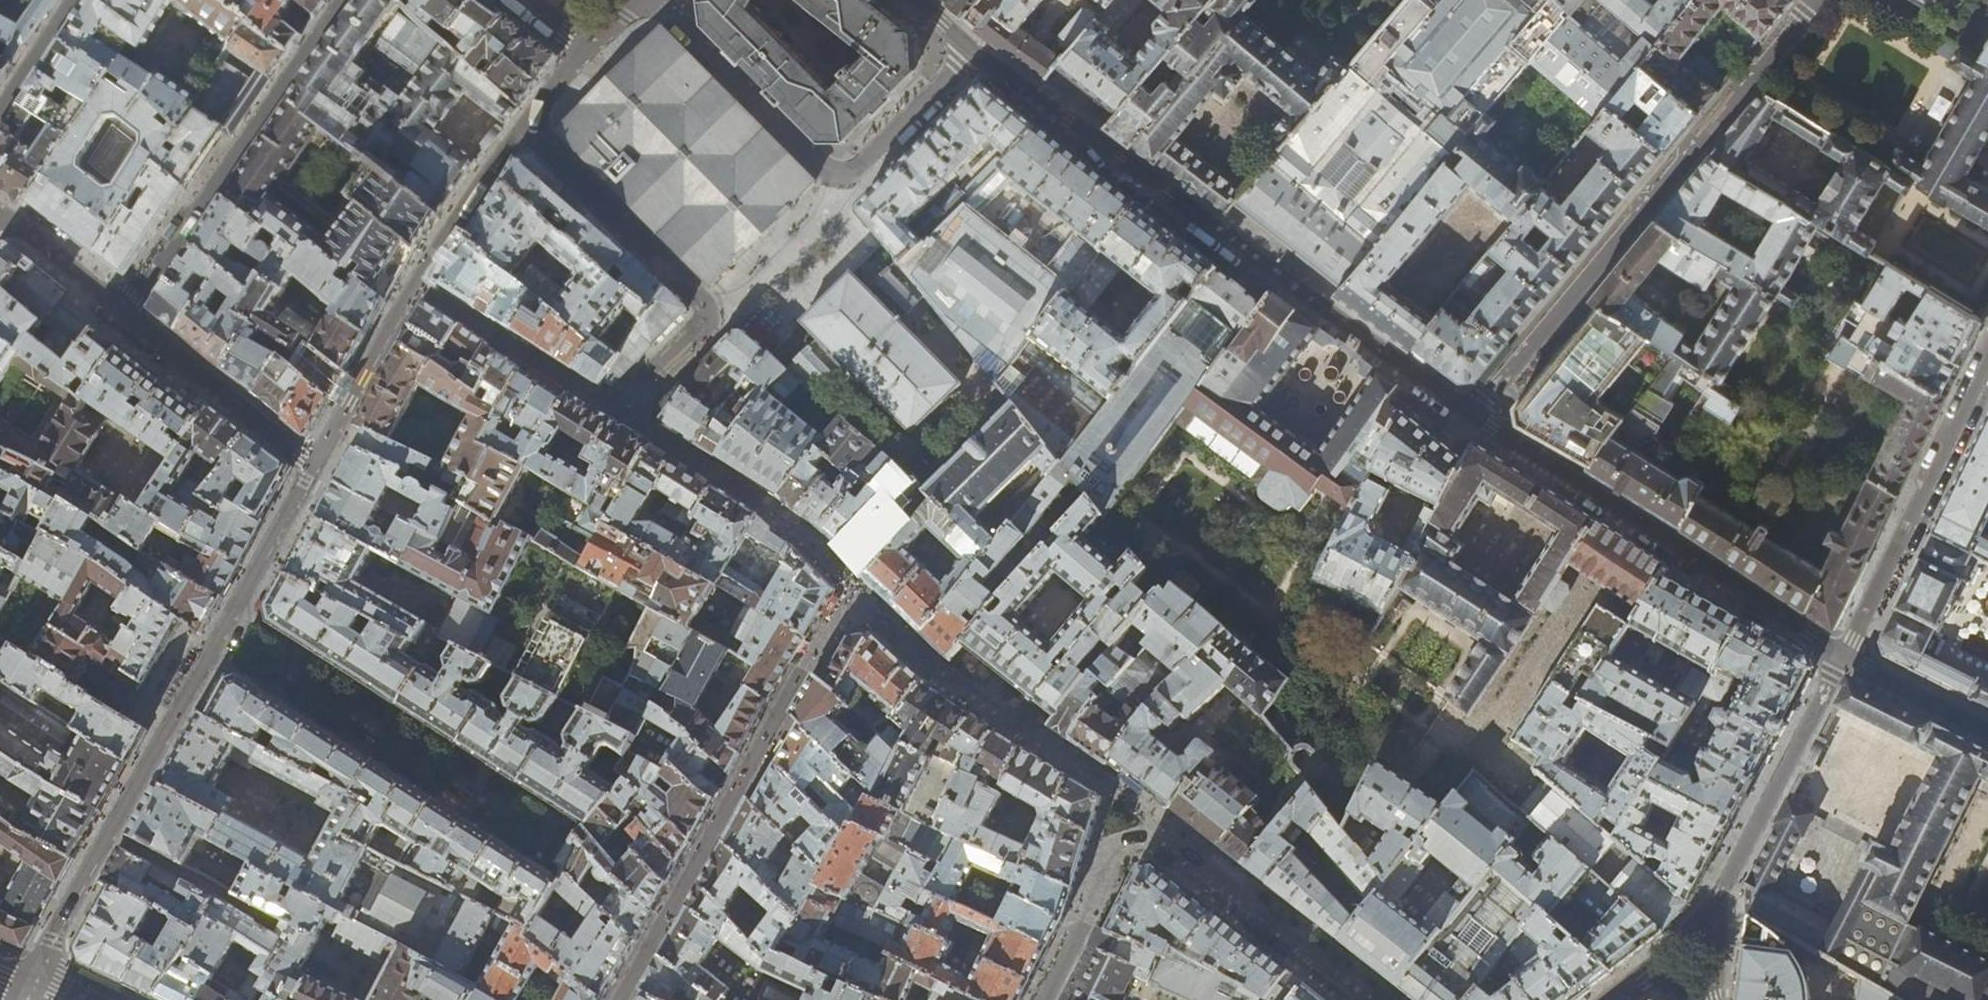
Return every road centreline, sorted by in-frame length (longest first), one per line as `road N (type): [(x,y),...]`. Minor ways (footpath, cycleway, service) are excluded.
road 1 (tertiary): [(973,51),(1473,415)]
road 2 (residential): [(314,467),(31,981)]
road 3 (residential): [(1815,0),(1473,415)]
road 4 (residential): [(583,51),(435,254),(314,467)]
road 5 (residential): [(852,588),(622,999)]
road 6 (tertiary): [(1473,415),(1844,656)]
road 7 (residential): [(658,0),(840,175),(864,162),(973,51)]
road 8 (residential): [(126,312),(345,0)]
road 9 (residential): [(1987,360),(1844,656)]
road 10 (residential): [(1369,999),(1164,830)]
road 11 (residential): [(126,312),(314,467)]
road 12 (residential): [(1164,830),(1125,845),(1047,999)]
road 13 (tertiary): [(1844,656),(1987,730)]
road 14 (residential): [(0,214),(126,312)]
road 15 (residential): [(72,0),(0,111)]

